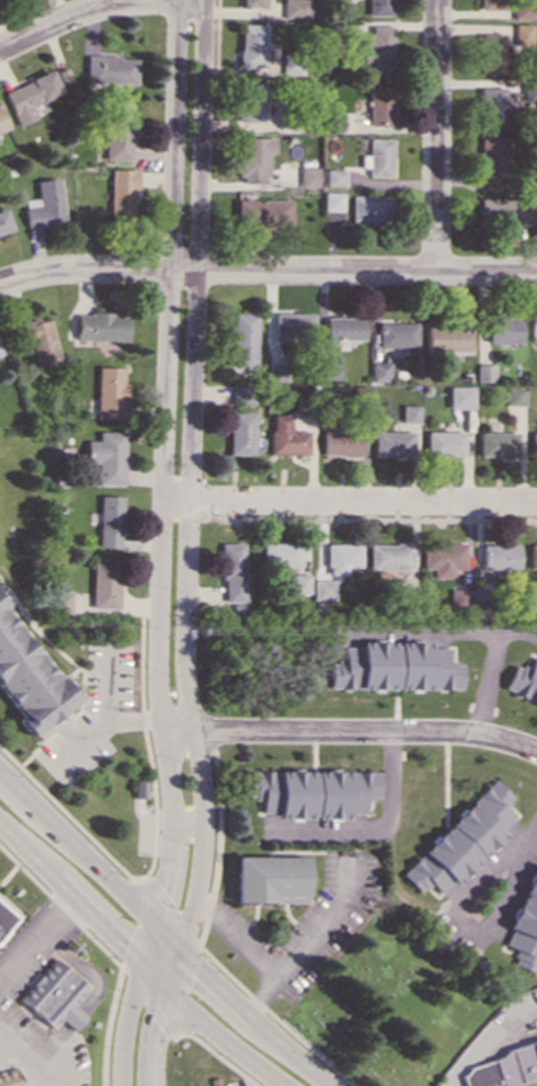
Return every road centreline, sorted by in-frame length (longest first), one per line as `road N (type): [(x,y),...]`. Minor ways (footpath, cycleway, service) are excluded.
road 1 (residential): [(182,954),(204,825),(184,672),(206,0)]
road 2 (residential): [(179,0),(157,691),(171,835),(155,926)]
road 3 (residential): [(0,285),(57,272),(536,273)]
road 4 (primary): [(327,1085),(0,773)]
road 5 (primary): [(0,827),(172,997),(282,1085)]
road 6 (residential): [(161,735),(455,734),(536,755)]
road 7 (residential): [(162,501),(536,504)]
road 8 (residential): [(434,272),(436,0)]
road 9 (residential): [(0,50),(106,7),(206,3)]
road 10 (tertiary): [(155,926),(128,1014),(122,1085)]
road 11 (tertiary): [(154,1085),(182,954)]

